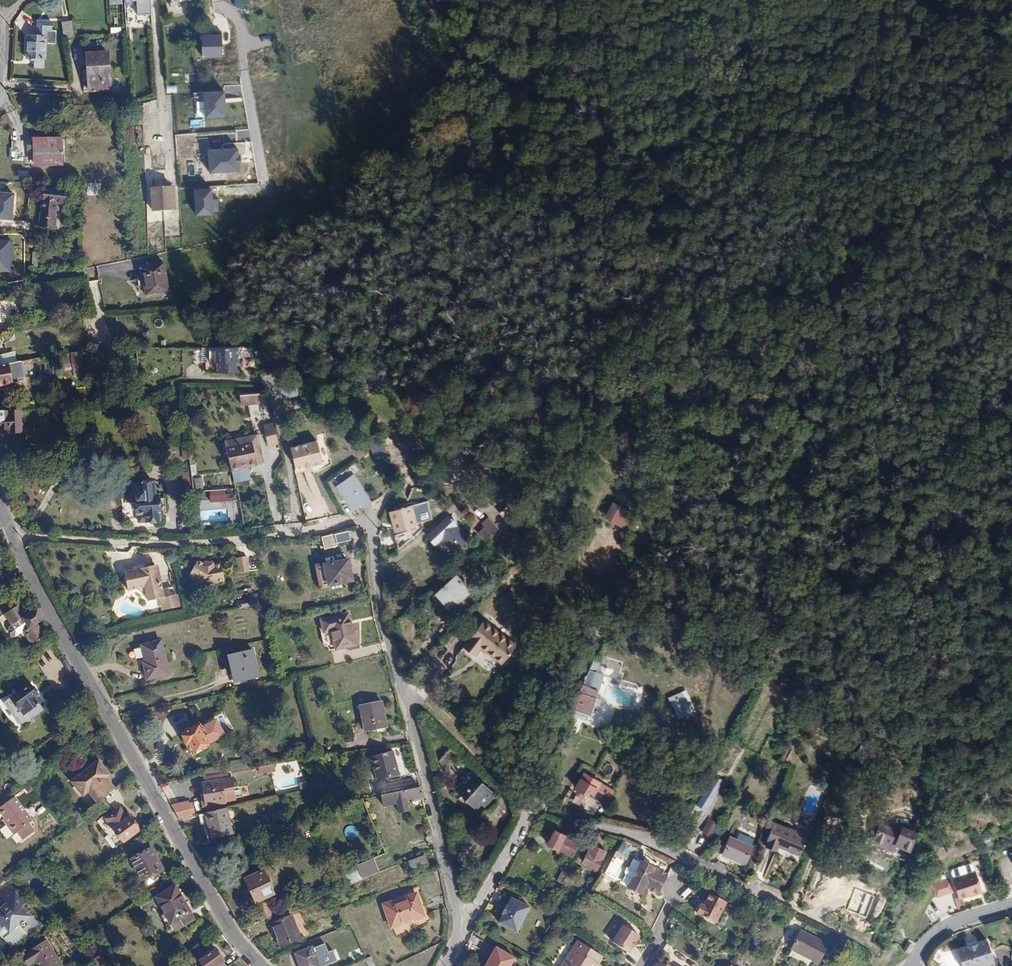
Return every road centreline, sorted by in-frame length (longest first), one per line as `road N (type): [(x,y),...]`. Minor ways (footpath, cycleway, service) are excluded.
road 1 (residential): [(261,965),(206,888),(13,536)]
road 2 (track): [(537,806),(568,698),(755,391)]
road 3 (residential): [(464,926),(409,697),(381,616),(373,517)]
road 4 (residential): [(464,926),(537,806),(622,830),(776,899)]
road 5 (residential): [(13,536),(196,544),(373,517)]
road 6 (track): [(755,391),(902,222)]
road 7 (track): [(1011,144),(902,222)]
road 8 (residential): [(914,965),(952,923),(1011,904)]

